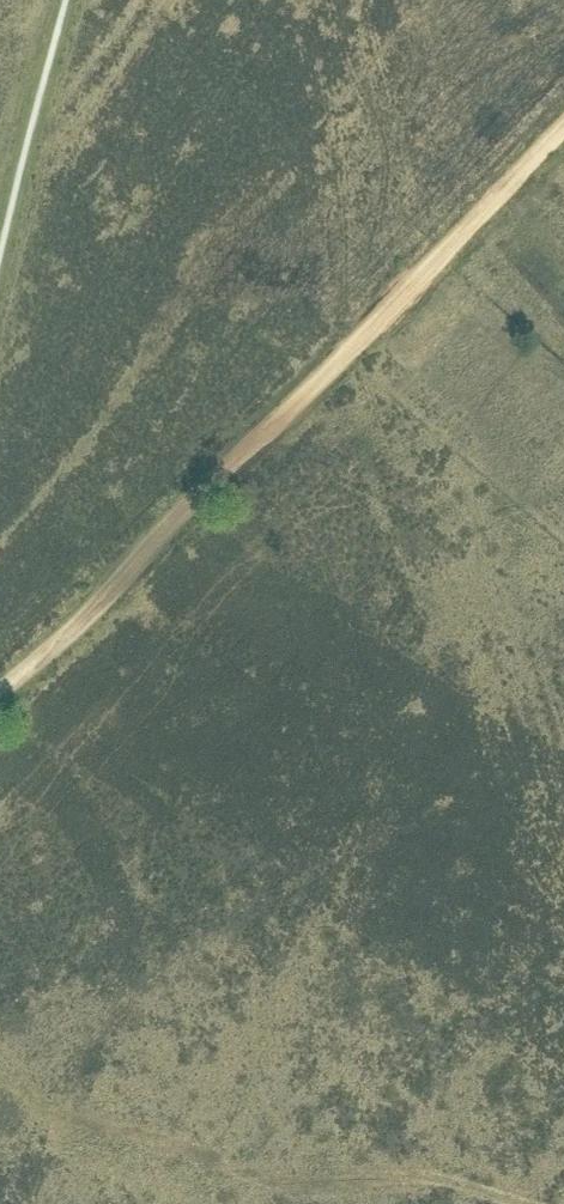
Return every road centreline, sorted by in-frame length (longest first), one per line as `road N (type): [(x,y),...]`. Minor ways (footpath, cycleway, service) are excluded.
road 1 (track): [(0,689),(58,641),(563,122)]

